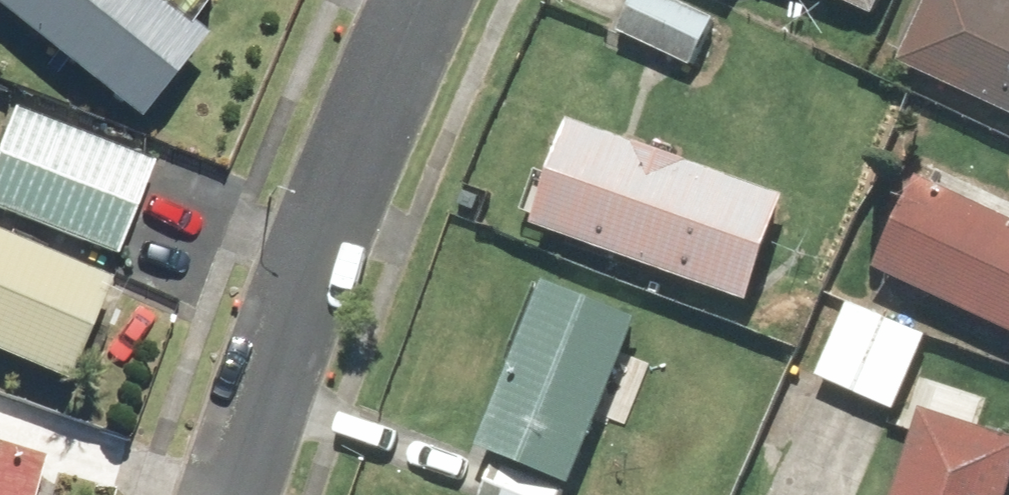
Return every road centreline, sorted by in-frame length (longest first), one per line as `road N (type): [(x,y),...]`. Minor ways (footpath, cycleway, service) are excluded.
road 1 (residential): [(238,494),(282,329),(422,0)]

